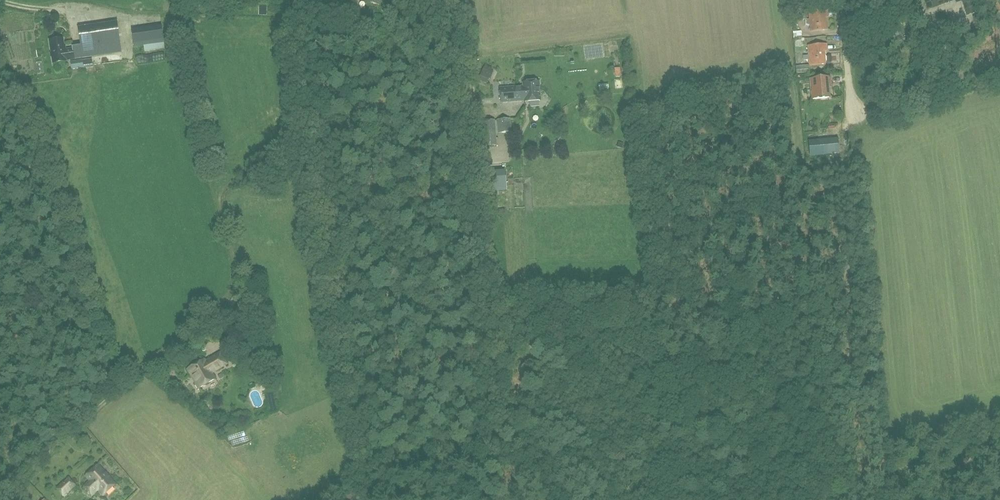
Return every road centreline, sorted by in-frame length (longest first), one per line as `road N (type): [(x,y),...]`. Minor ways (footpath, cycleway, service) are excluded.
road 1 (track): [(57,445),(156,358),(227,312)]
road 2 (track): [(461,0),(473,146)]

